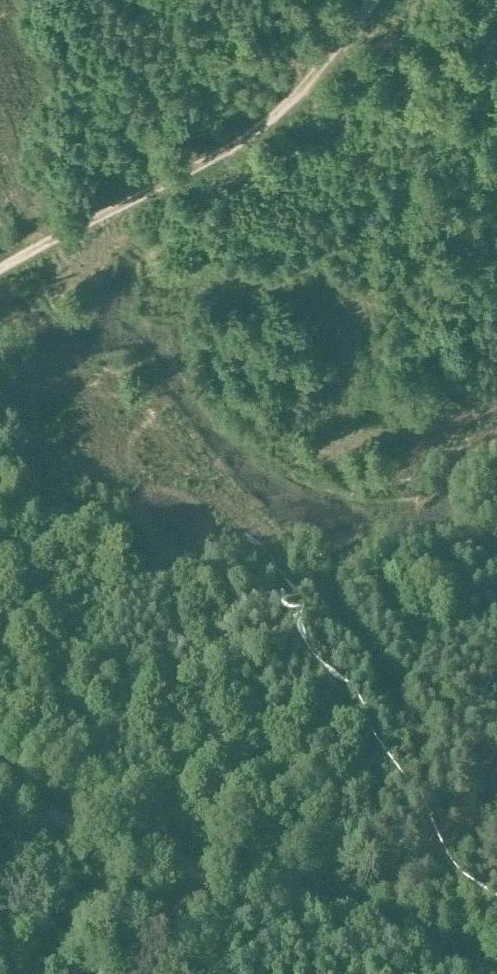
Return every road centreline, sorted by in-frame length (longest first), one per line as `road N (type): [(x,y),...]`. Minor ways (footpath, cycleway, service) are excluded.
road 1 (track): [(0,794),(454,973)]
road 2 (track): [(0,265),(242,139),(306,82),(369,0)]

